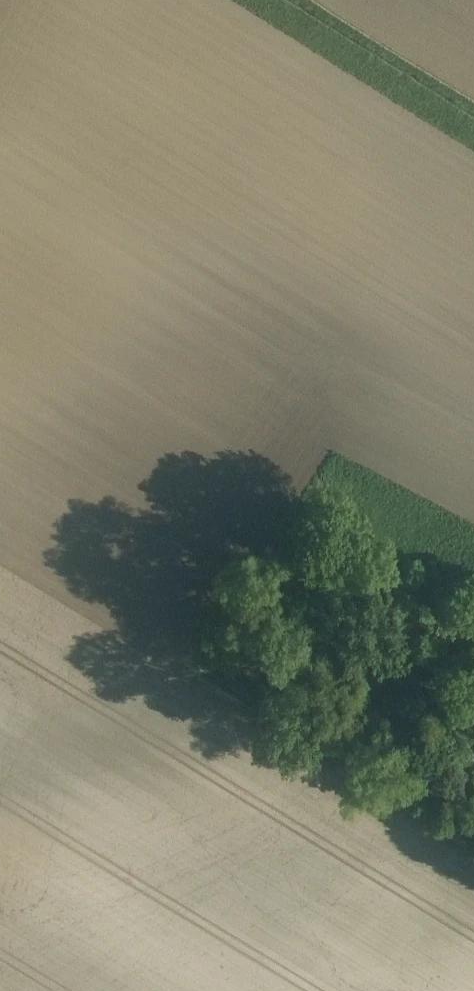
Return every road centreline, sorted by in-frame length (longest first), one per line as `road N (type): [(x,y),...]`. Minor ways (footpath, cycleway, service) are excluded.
road 1 (track): [(443,804),(178,648)]

